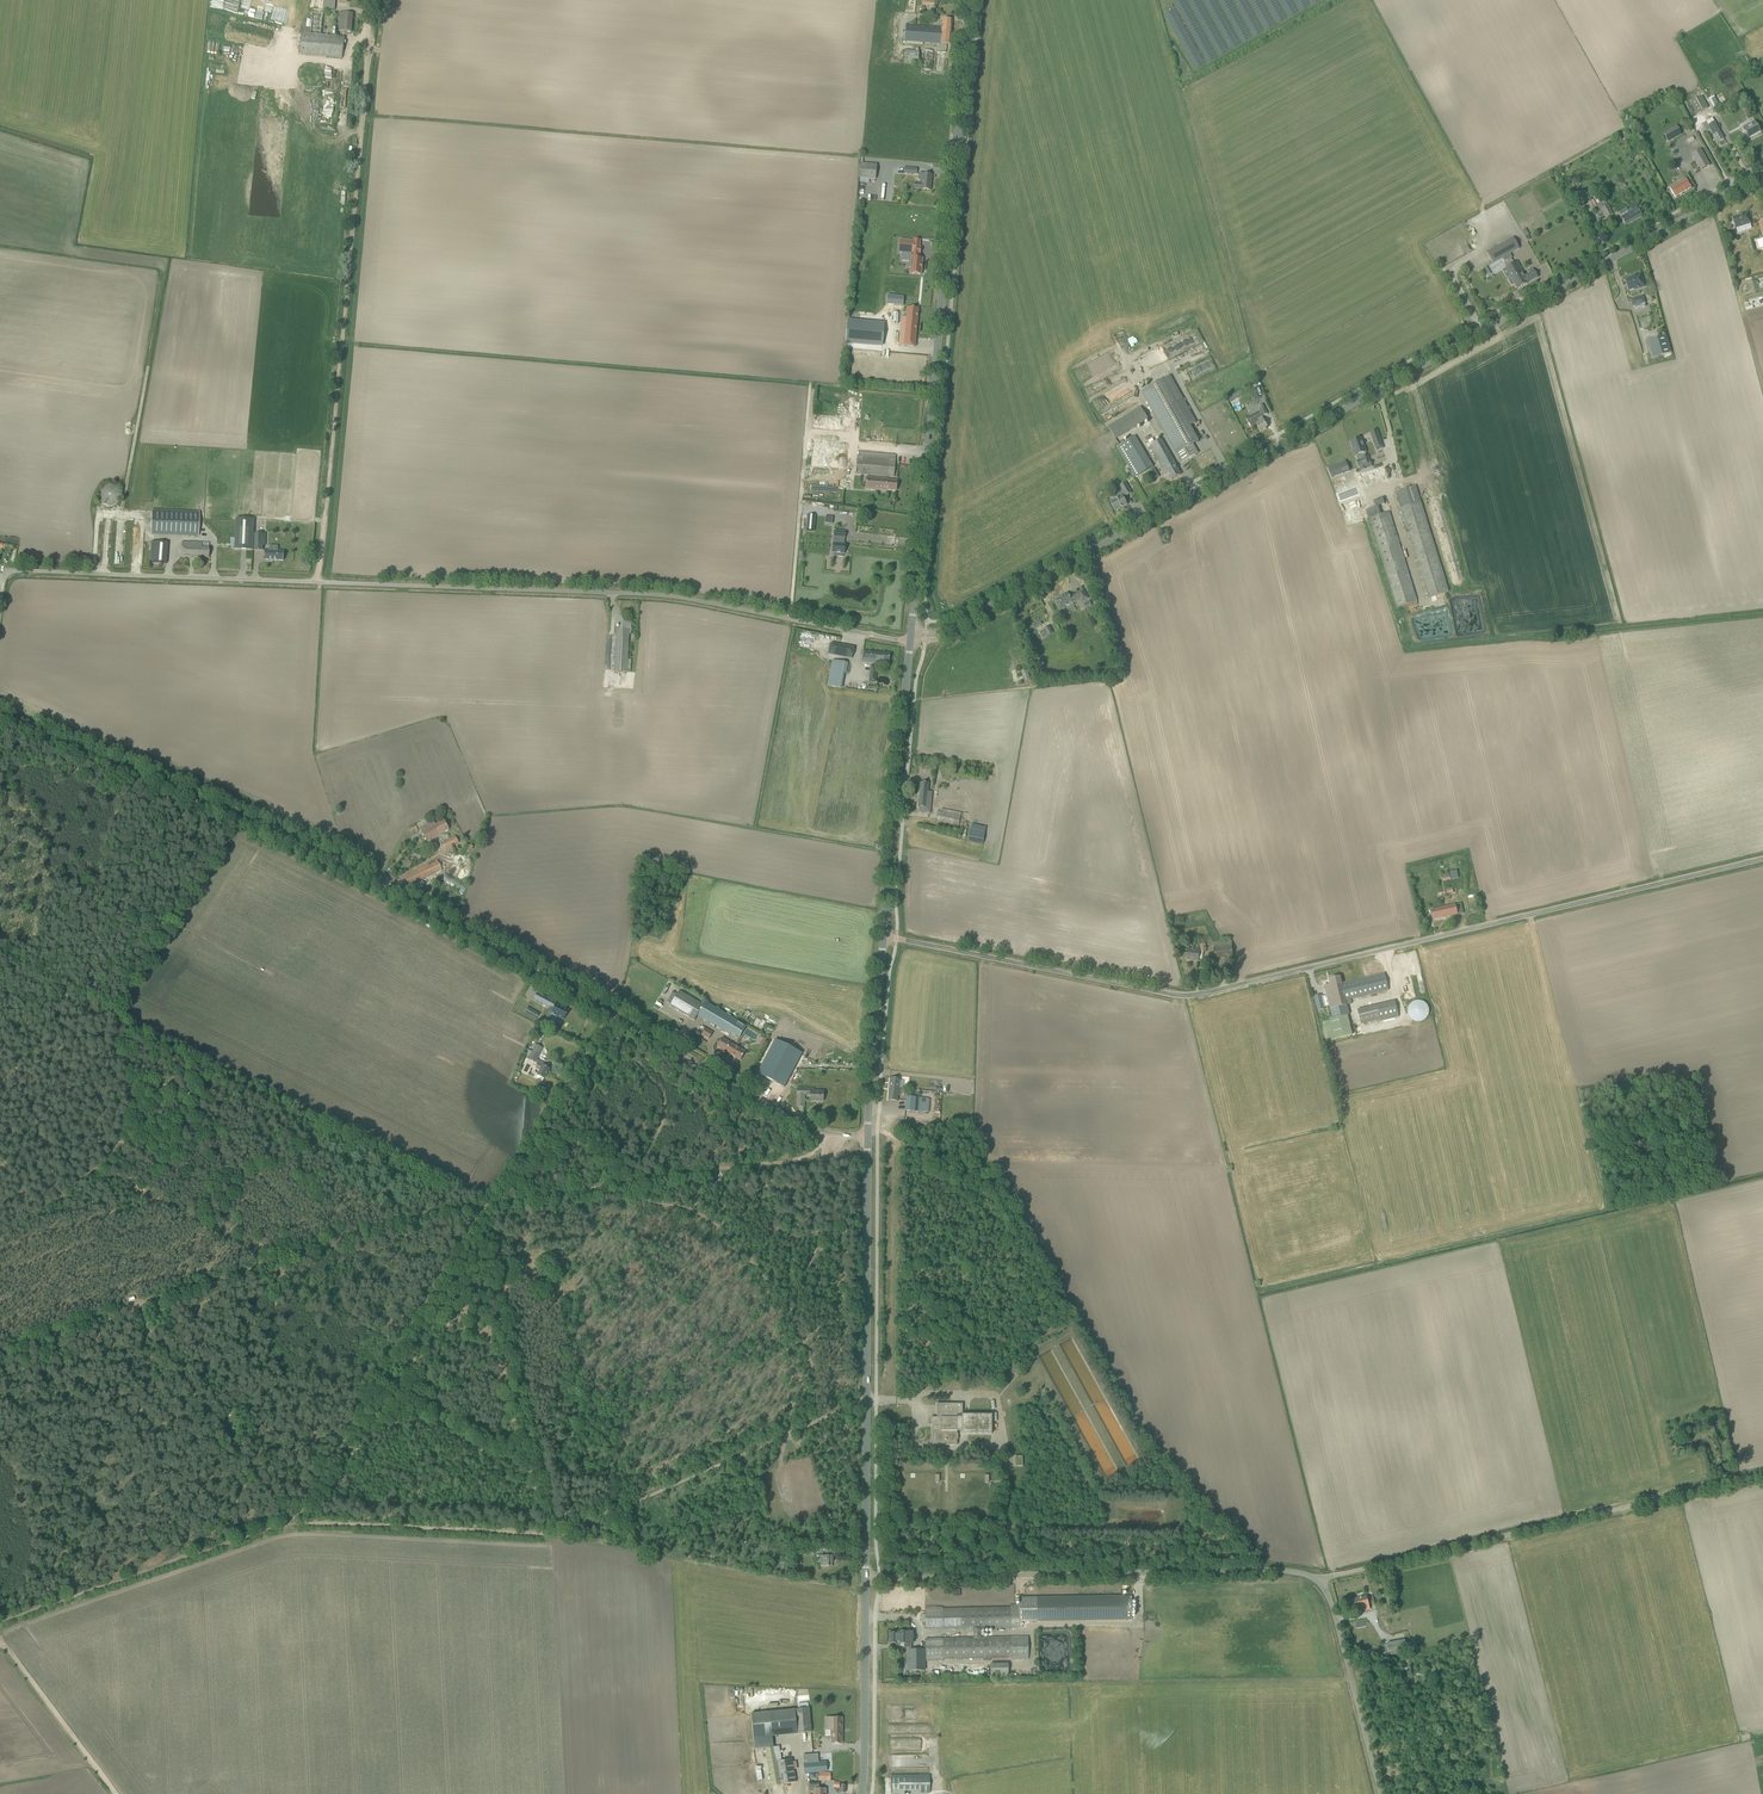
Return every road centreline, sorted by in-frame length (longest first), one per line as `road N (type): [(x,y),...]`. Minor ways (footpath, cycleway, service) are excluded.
road 1 (tertiary): [(944,634),(1762,176)]
road 2 (unclassified): [(911,640),(640,594),(12,572)]
road 3 (unclassified): [(884,937),(1164,996),(1197,995),(1762,859)]
road 4 (tertiary): [(911,640),(969,0)]
road 5 (track): [(556,1535),(294,1524),(0,1620)]
road 6 (unclassified): [(867,1135),(800,1123),(372,883)]
road 7 (track): [(366,59),(318,582)]
road 8 (unclassified): [(1321,1580),(1762,1476)]
road 9 (tertiary): [(865,1578),(867,1135)]
road 10 (unclassified): [(1321,1580),(1288,1572),(879,1577)]
road 11 (track): [(490,1194),(120,1012)]
road 12 (track): [(484,1206),(294,1524)]
road 13 (track): [(0,1354),(348,1239)]
road 14 (track): [(484,1206),(806,1158),(828,1132)]
road 15 (track): [(484,1206),(556,1535)]
road 16 (tertiary): [(884,937),(911,640)]
road 17 (track): [(115,1020),(122,1113),(114,1137),(97,1163),(0,1237)]
road 18 (track): [(137,1309),(294,1524)]
road 19 (track): [(242,824),(0,724)]
road 20 (track): [(783,1437),(556,1535)]
road 21 (track): [(120,1012),(242,824)]
road 22 (unclassified): [(1381,1793),(1321,1580)]
road 23 (tertiary): [(862,1793),(865,1578)]
road 24 (track): [(604,1028),(490,1194)]
road 25 (tertiary): [(867,1135),(884,937)]
road 26 (track): [(117,1793),(0,1642)]
road 27 (track): [(372,883),(242,824)]
road 28 (track): [(348,1239),(484,1206)]

